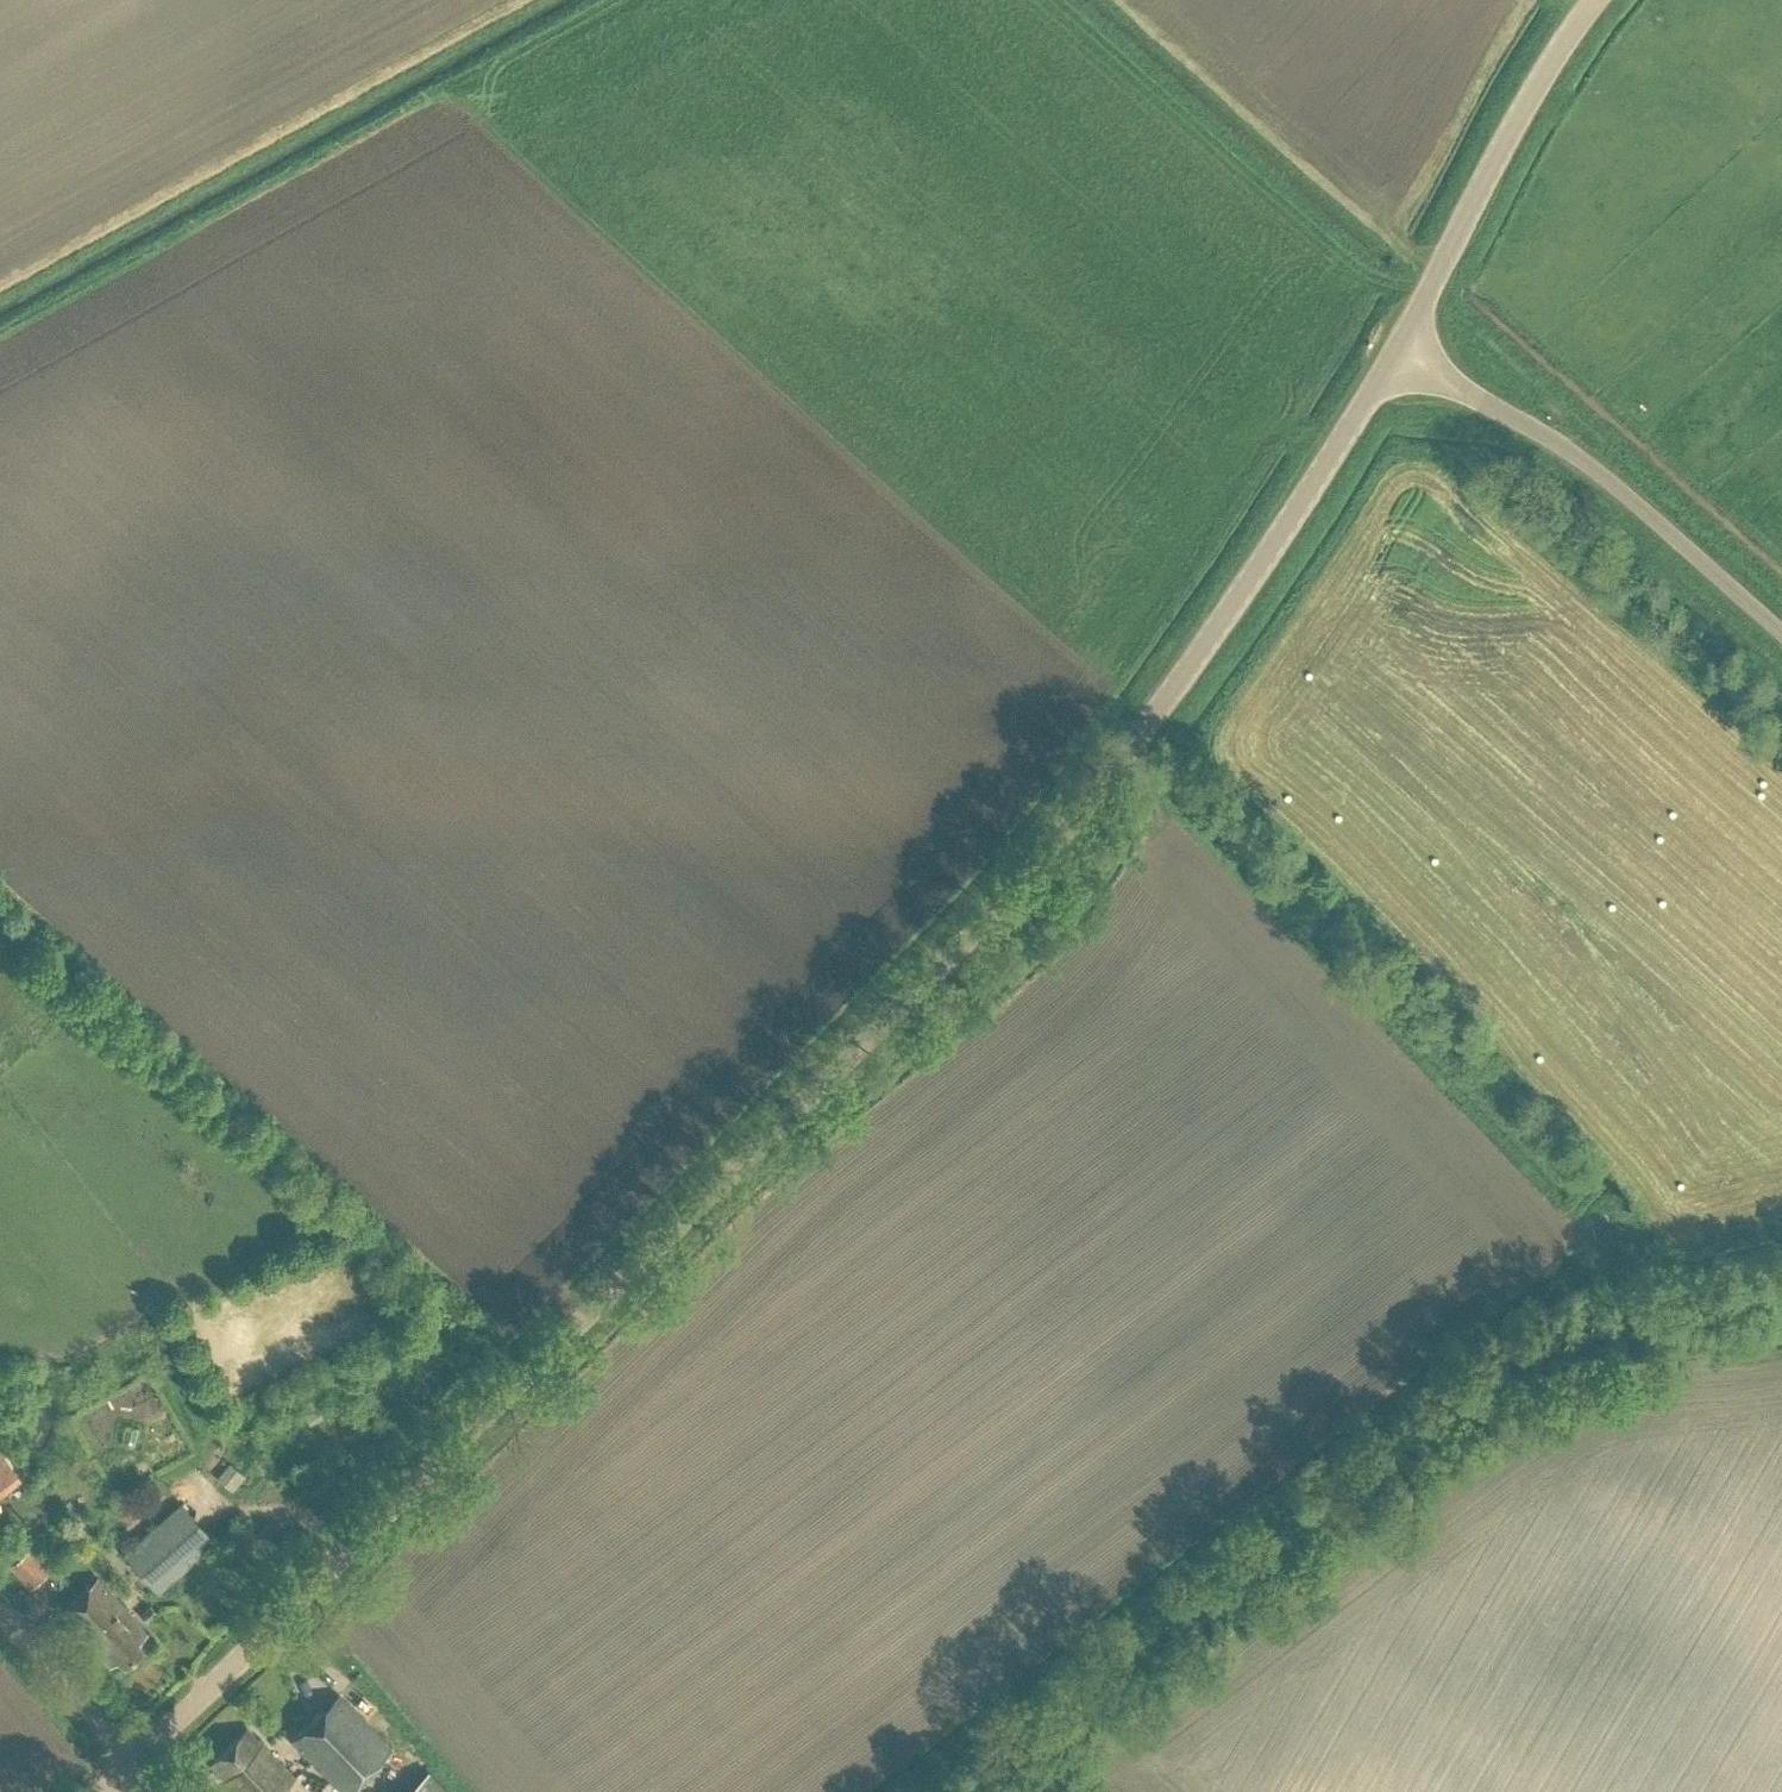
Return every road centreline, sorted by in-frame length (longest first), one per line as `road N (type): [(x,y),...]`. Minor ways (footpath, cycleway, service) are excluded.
road 1 (tertiary): [(132,1761),(1011,893),(1199,659),(1398,349)]
road 2 (track): [(1781,1288),(1529,1346),(941,1791)]
road 3 (unclassified): [(1781,632),(1592,465),(1398,349)]
road 4 (tertiary): [(1398,349),(1532,91),(1593,0)]
road 5 (unclassified): [(132,1761),(0,1615)]

